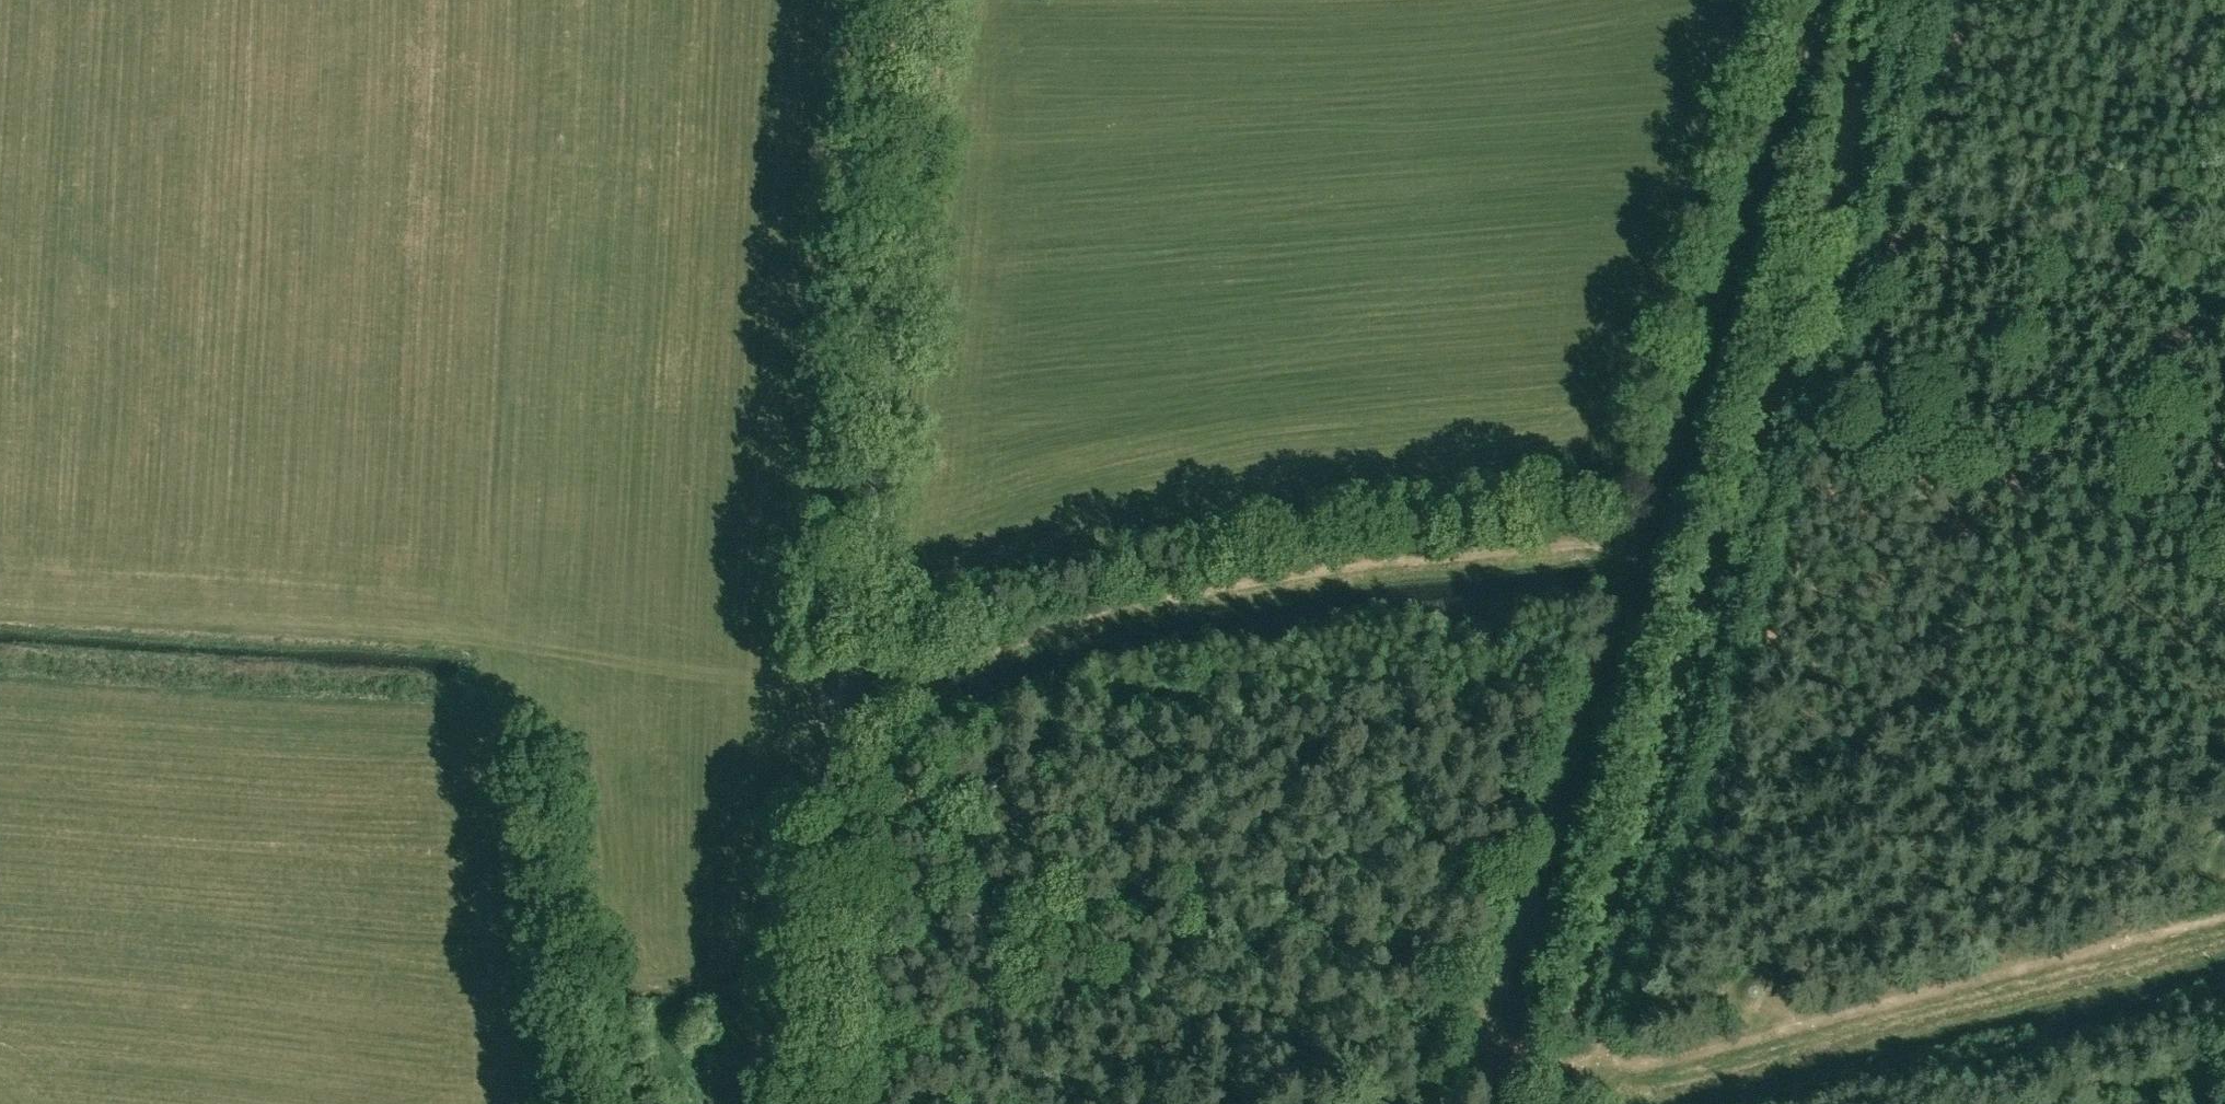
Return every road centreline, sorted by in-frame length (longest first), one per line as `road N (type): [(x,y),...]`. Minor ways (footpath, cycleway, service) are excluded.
road 1 (unclassified): [(811,1103),(925,0)]

